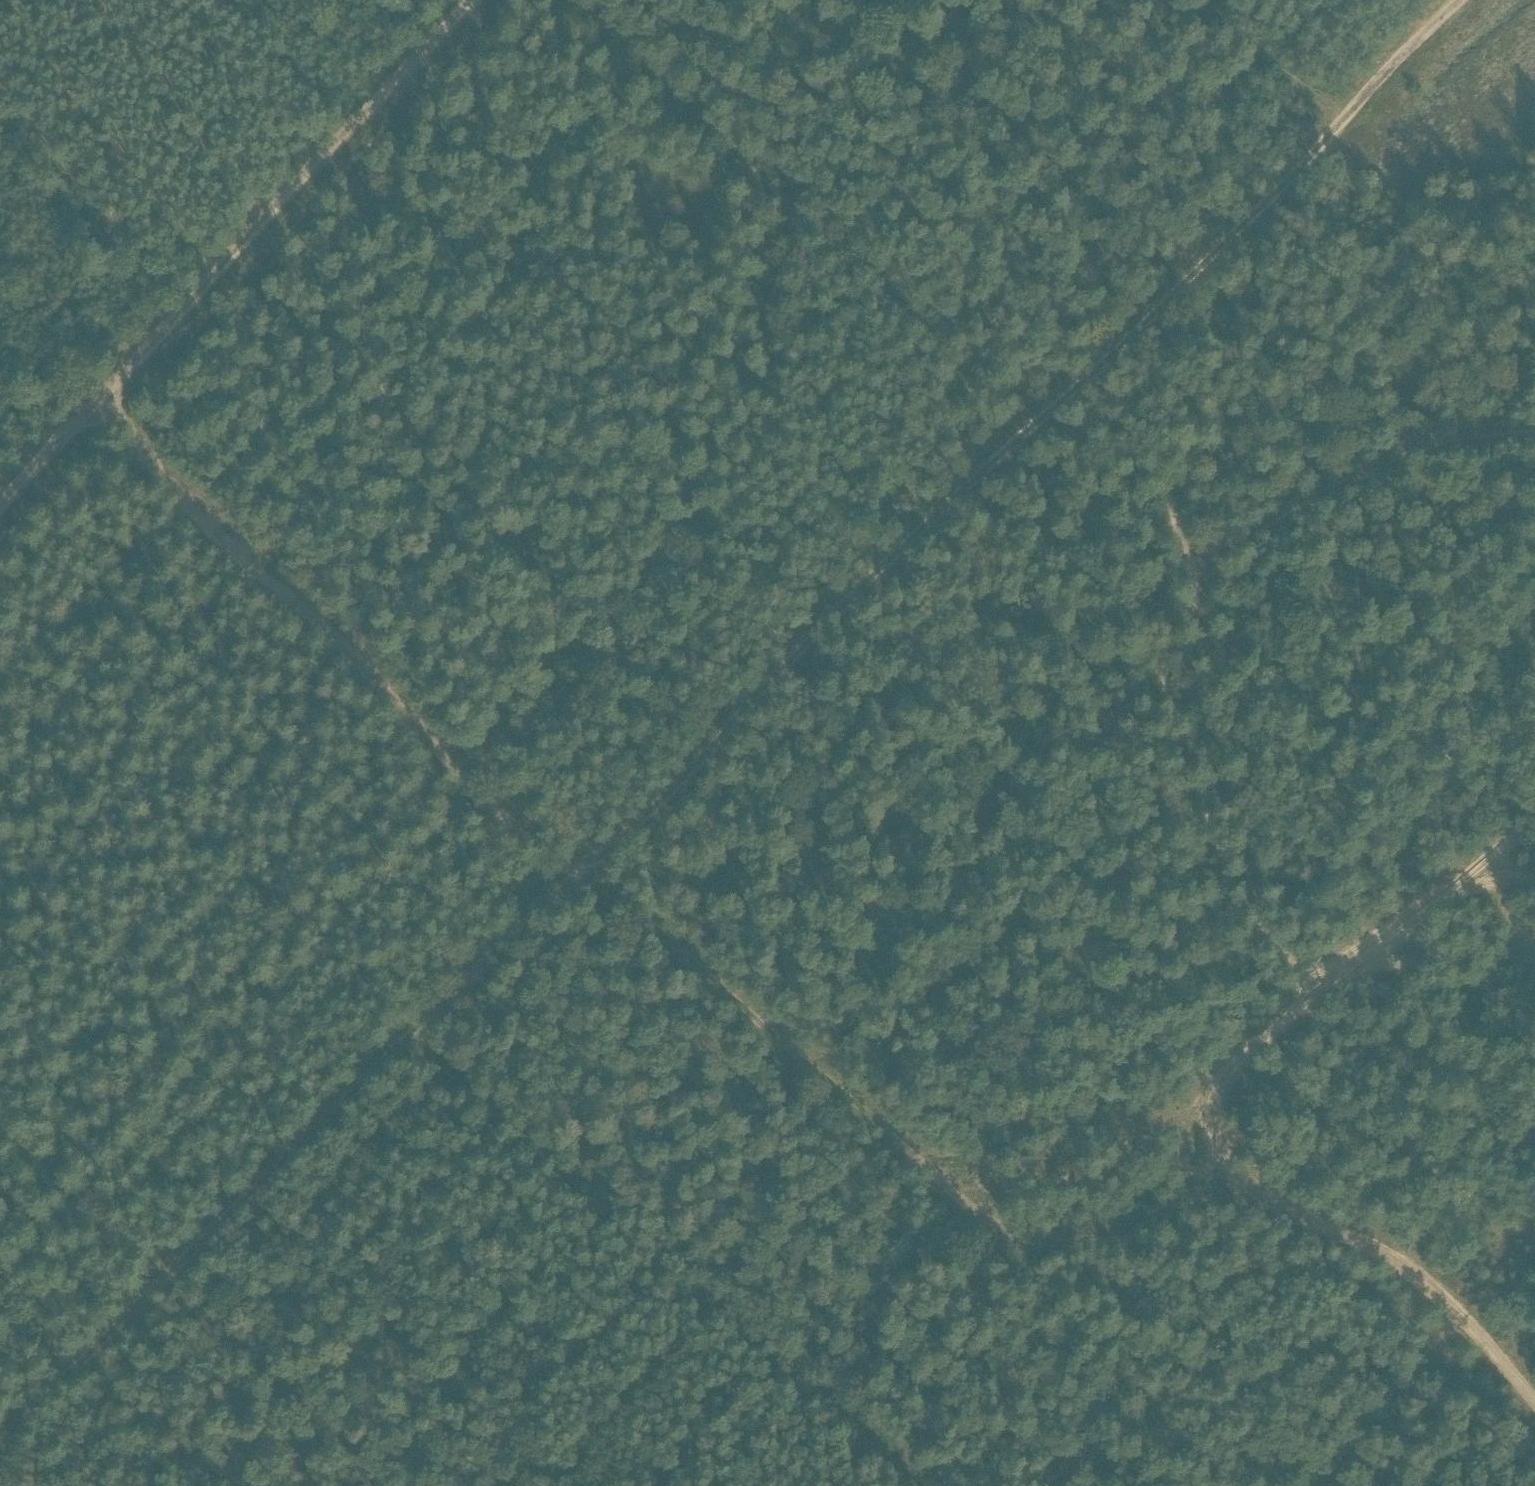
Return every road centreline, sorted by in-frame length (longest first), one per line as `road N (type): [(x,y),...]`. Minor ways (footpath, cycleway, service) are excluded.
road 1 (track): [(0,1441),(189,1244),(1465,0)]
road 2 (track): [(102,393),(572,869),(984,1230),(1033,1240),(1159,1201),(1193,1120),(1249,1197),(1352,1238),(1455,1316),(1534,1404)]
road 3 (track): [(0,79),(176,308),(465,0)]
road 4 (track): [(1068,383),(1156,454),(1217,562),(1329,489),(1462,436),(1534,433)]
road 5 (track): [(1193,1120),(1279,1034),(1534,829)]
road 6 (track): [(0,501),(176,308)]

